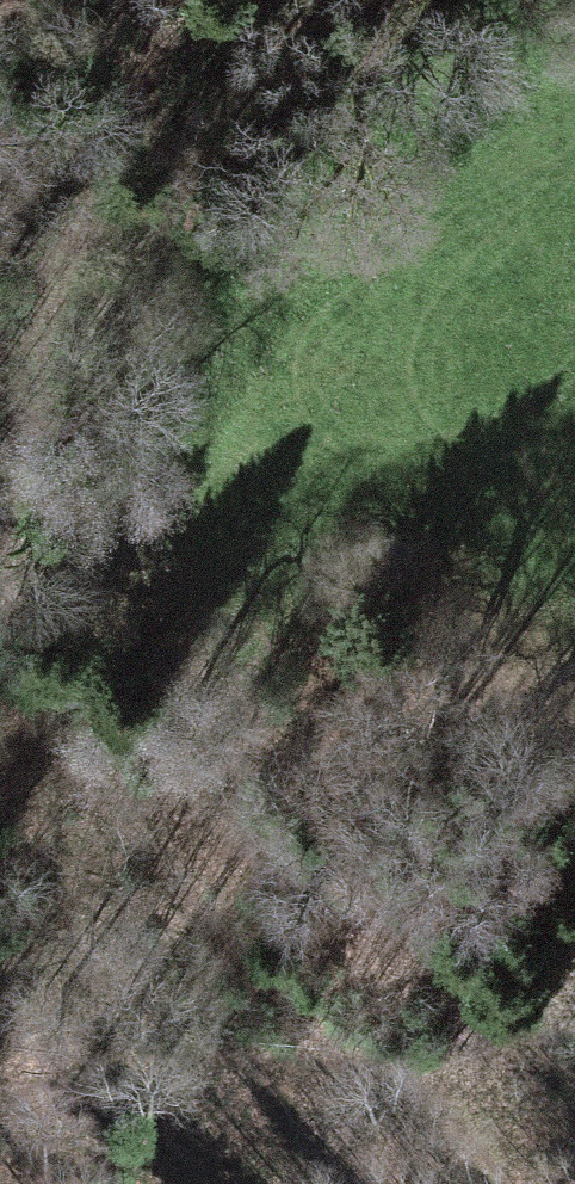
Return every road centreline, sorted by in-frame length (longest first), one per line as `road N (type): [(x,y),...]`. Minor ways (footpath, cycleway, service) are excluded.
road 1 (track): [(504,1183),(146,830),(91,760),(44,665),(30,606),(23,470),(42,275)]
road 2 (track): [(213,1183),(75,934),(48,863),(28,781),(44,665)]
road 3 (track): [(189,0),(135,80),(42,275)]

